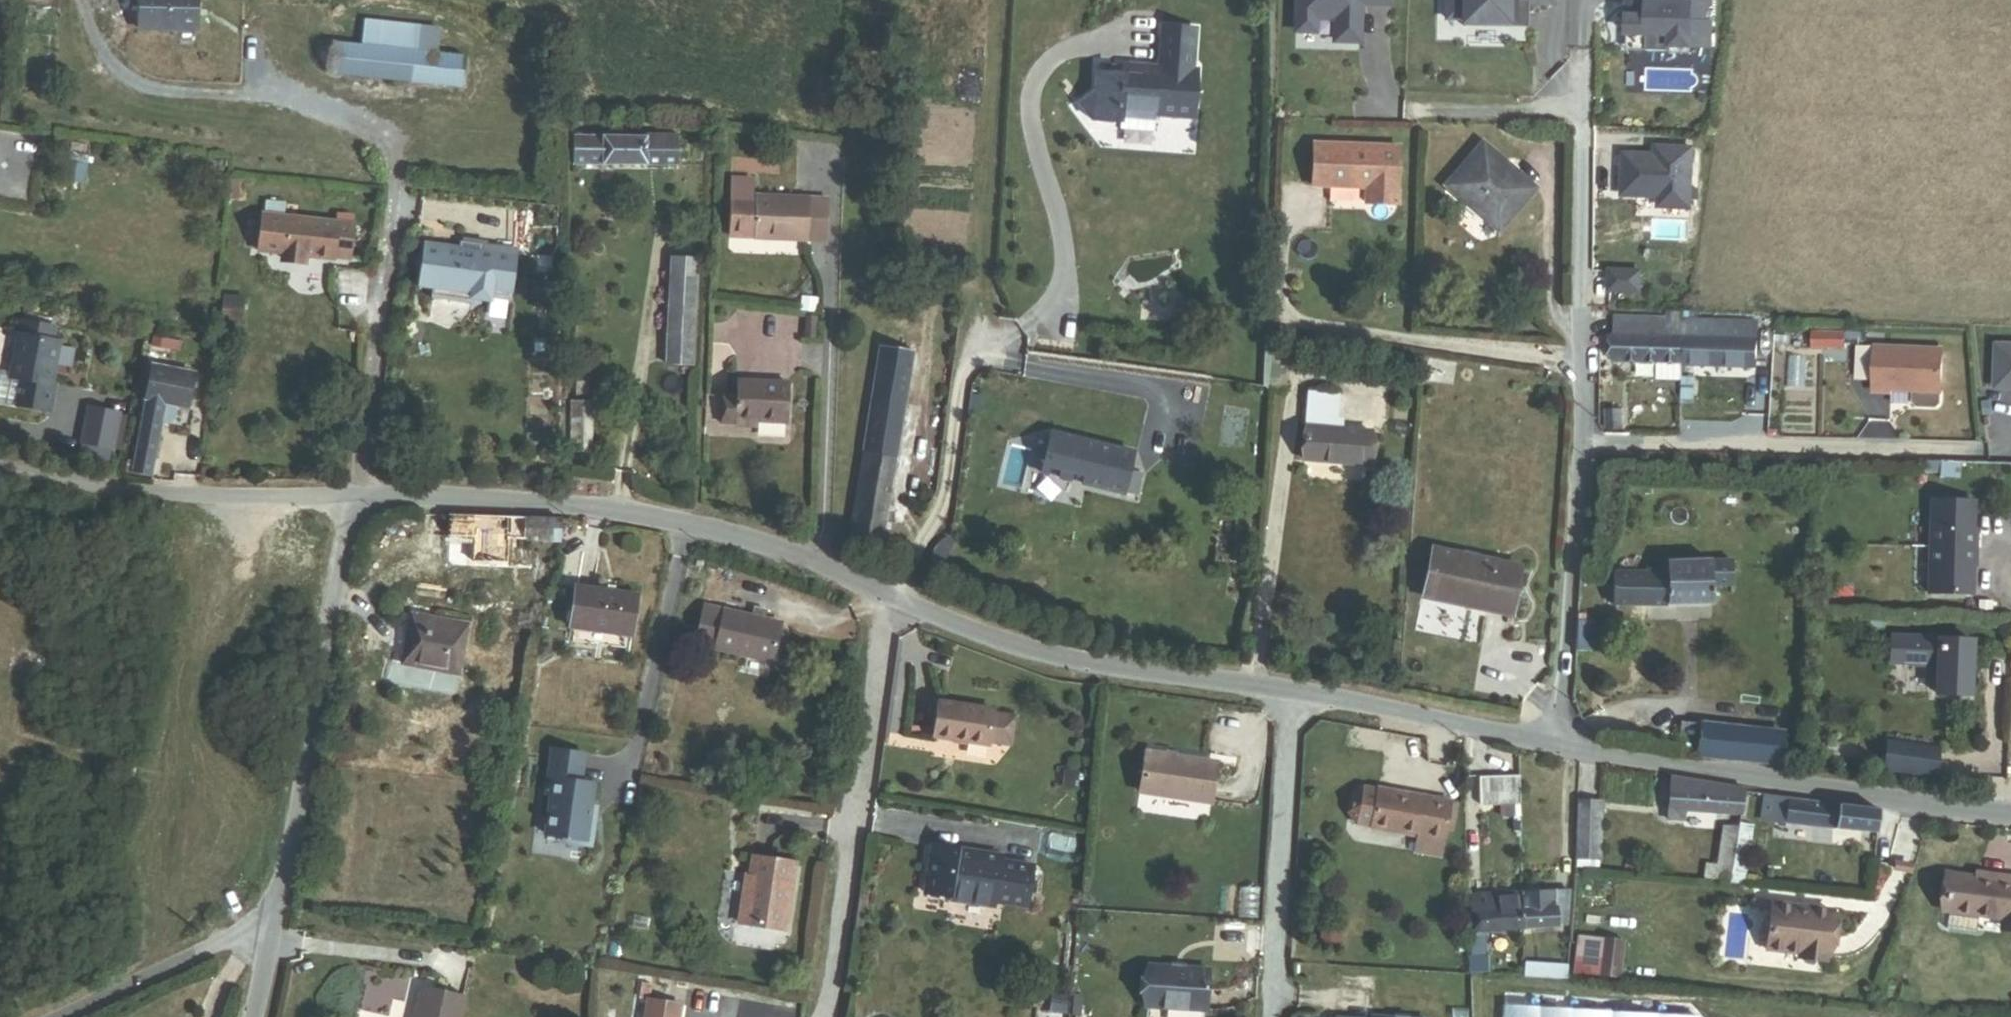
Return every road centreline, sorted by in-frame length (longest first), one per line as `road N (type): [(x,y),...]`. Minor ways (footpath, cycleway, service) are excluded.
road 1 (residential): [(2010,814),(1559,744),(1247,684),(1067,663),(682,523),(612,509),(359,500)]
road 2 (residential): [(359,500),(276,919)]
road 3 (residential): [(359,500),(203,499),(0,470)]
road 4 (residential): [(276,919),(77,1016)]

